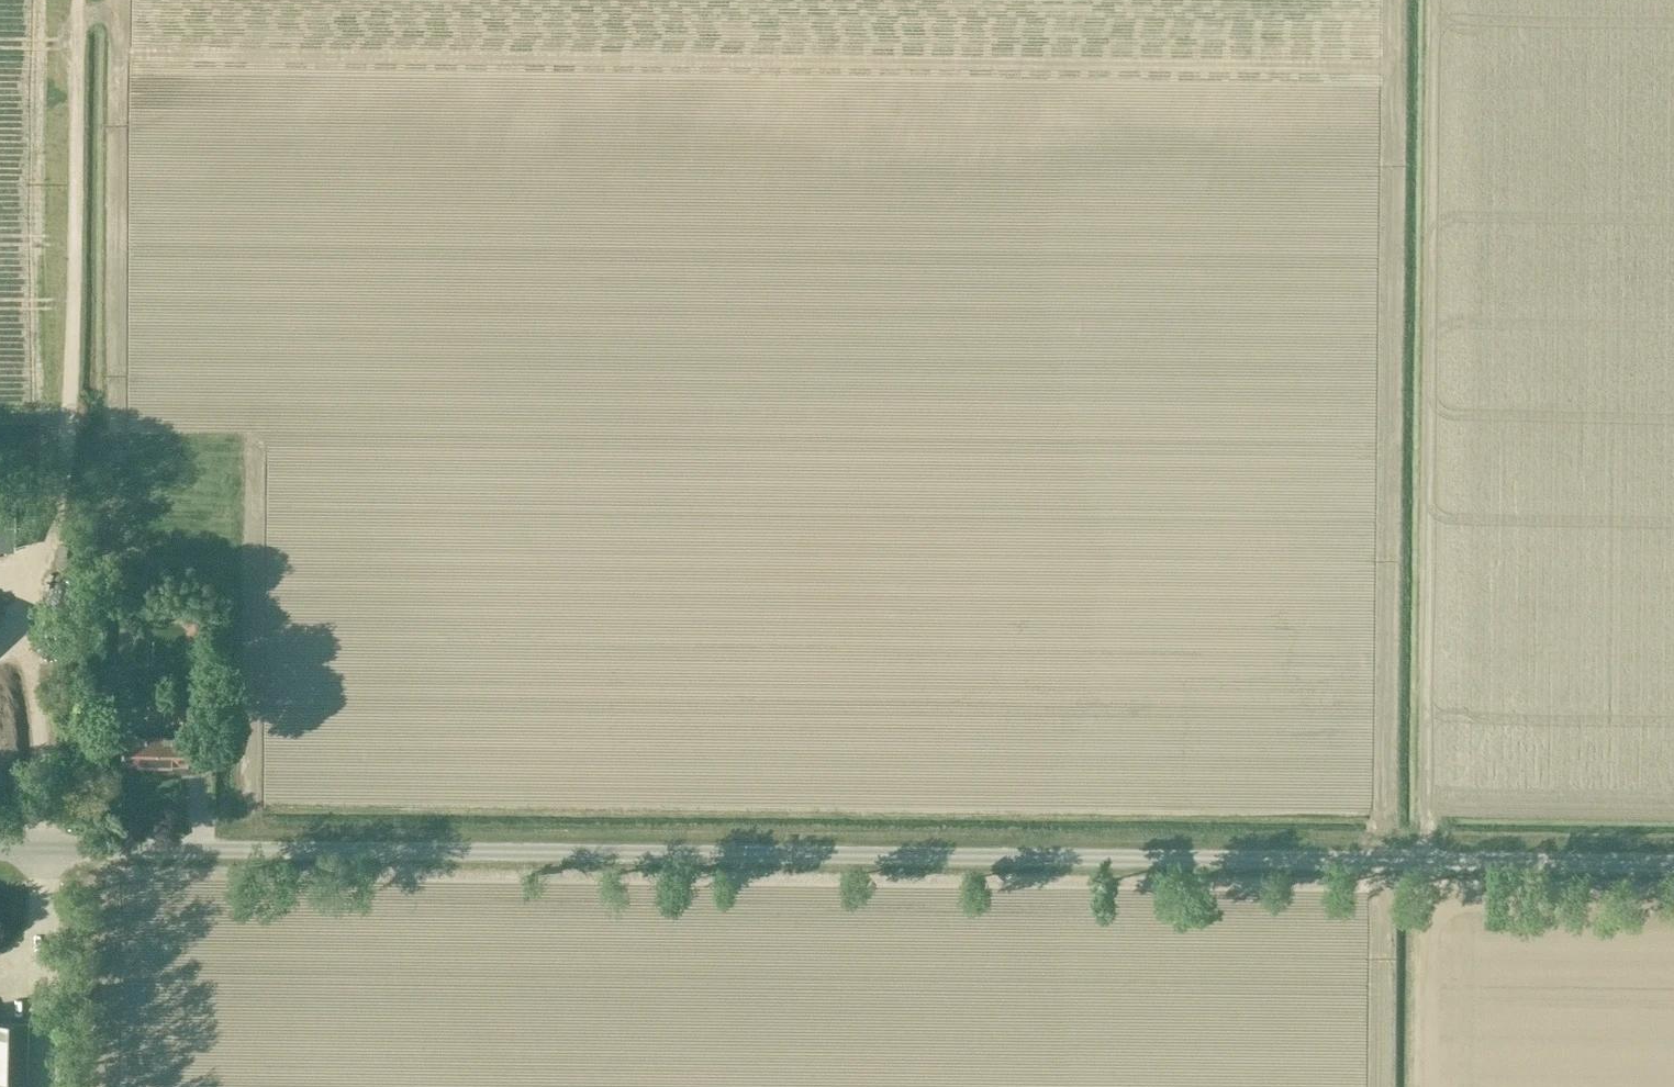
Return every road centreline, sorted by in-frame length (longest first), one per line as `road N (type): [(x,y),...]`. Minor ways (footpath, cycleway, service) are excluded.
road 1 (unclassified): [(1673,863),(0,847)]

